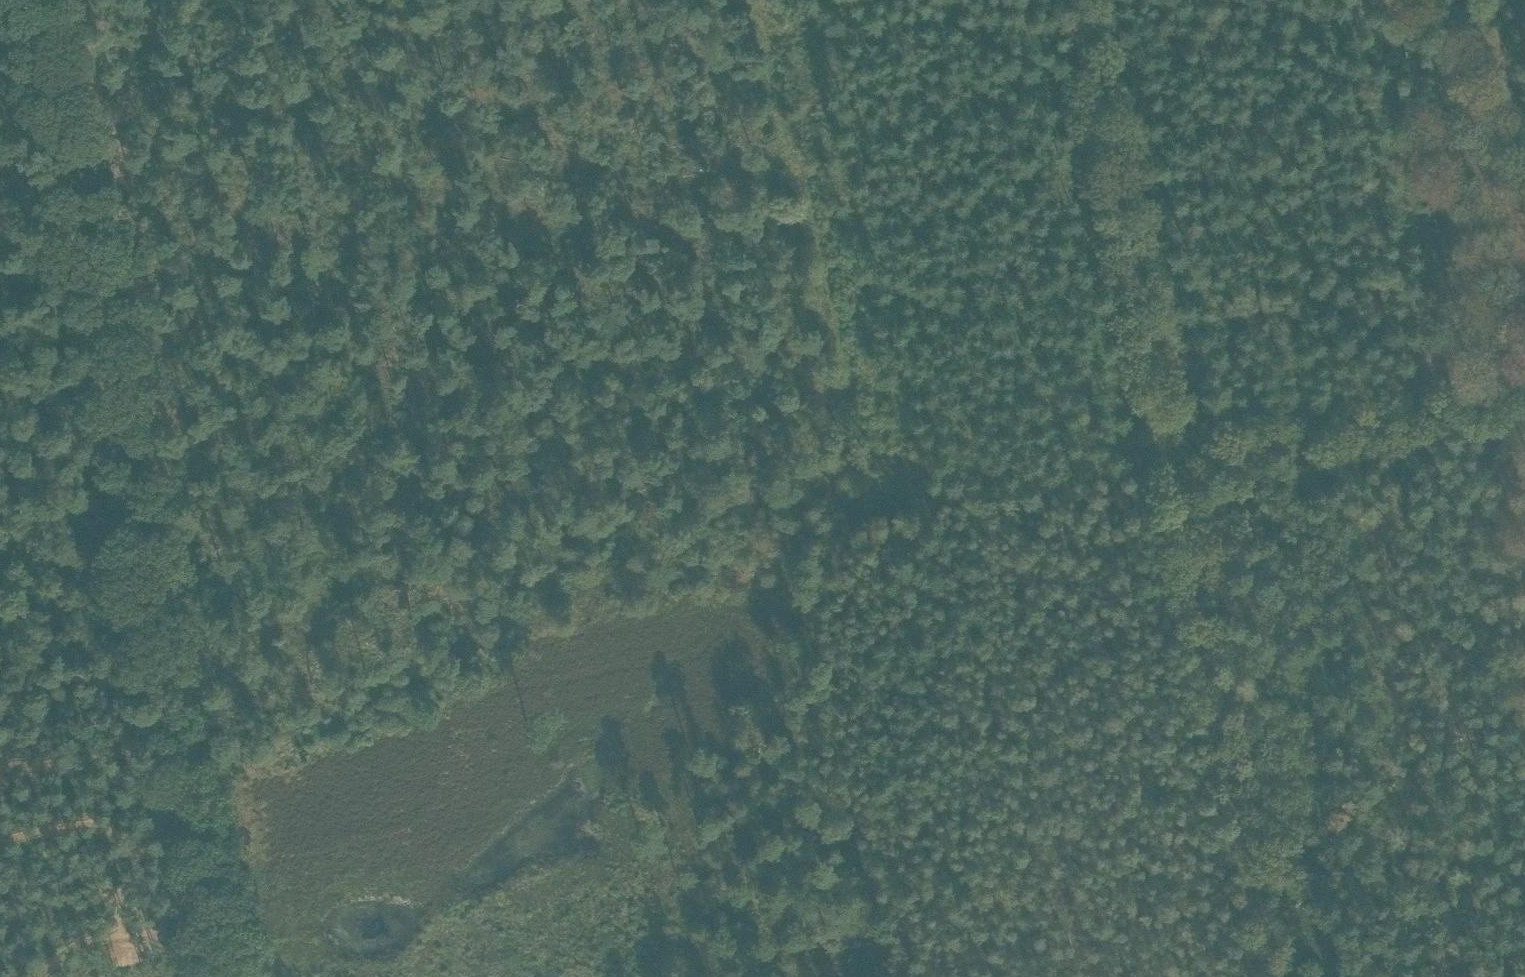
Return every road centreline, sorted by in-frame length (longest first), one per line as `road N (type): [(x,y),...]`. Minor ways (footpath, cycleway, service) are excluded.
road 1 (track): [(1264,976),(1080,0)]
road 2 (track): [(229,976),(201,835)]

